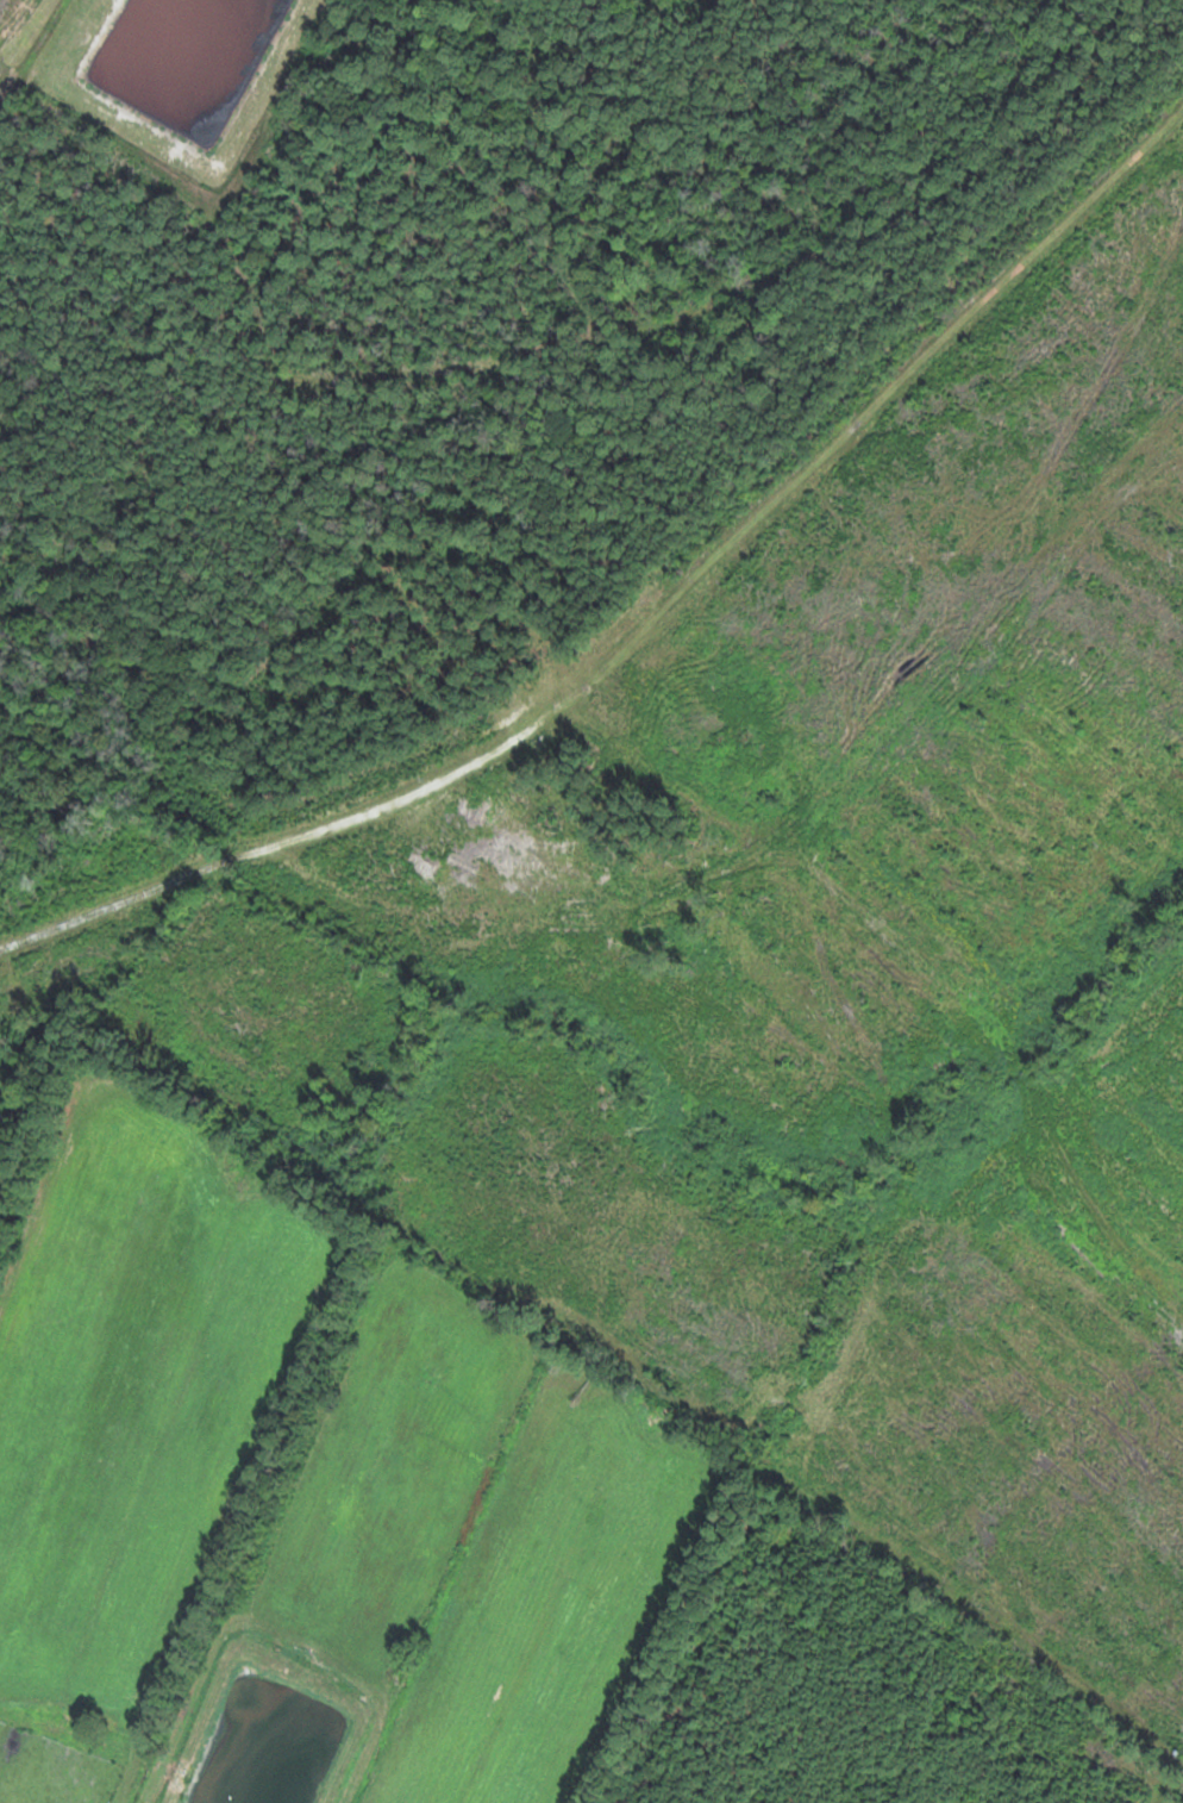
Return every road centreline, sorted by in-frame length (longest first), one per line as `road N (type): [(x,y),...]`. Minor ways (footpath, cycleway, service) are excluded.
road 1 (residential): [(1182,64),(580,668),(373,790),(0,941)]

